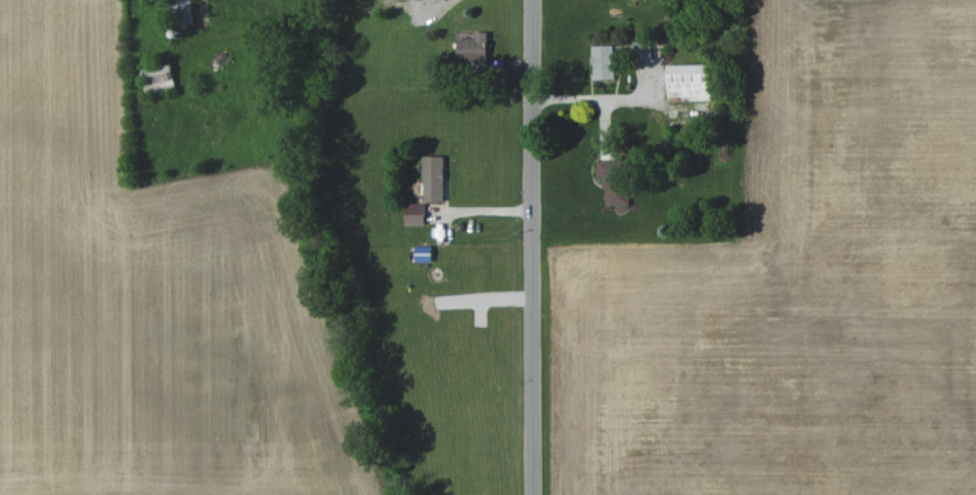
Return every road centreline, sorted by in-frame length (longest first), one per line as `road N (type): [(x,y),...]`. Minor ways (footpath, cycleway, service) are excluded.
road 1 (tertiary): [(533,494),(532,0)]
road 2 (residential): [(319,0),(169,34)]

